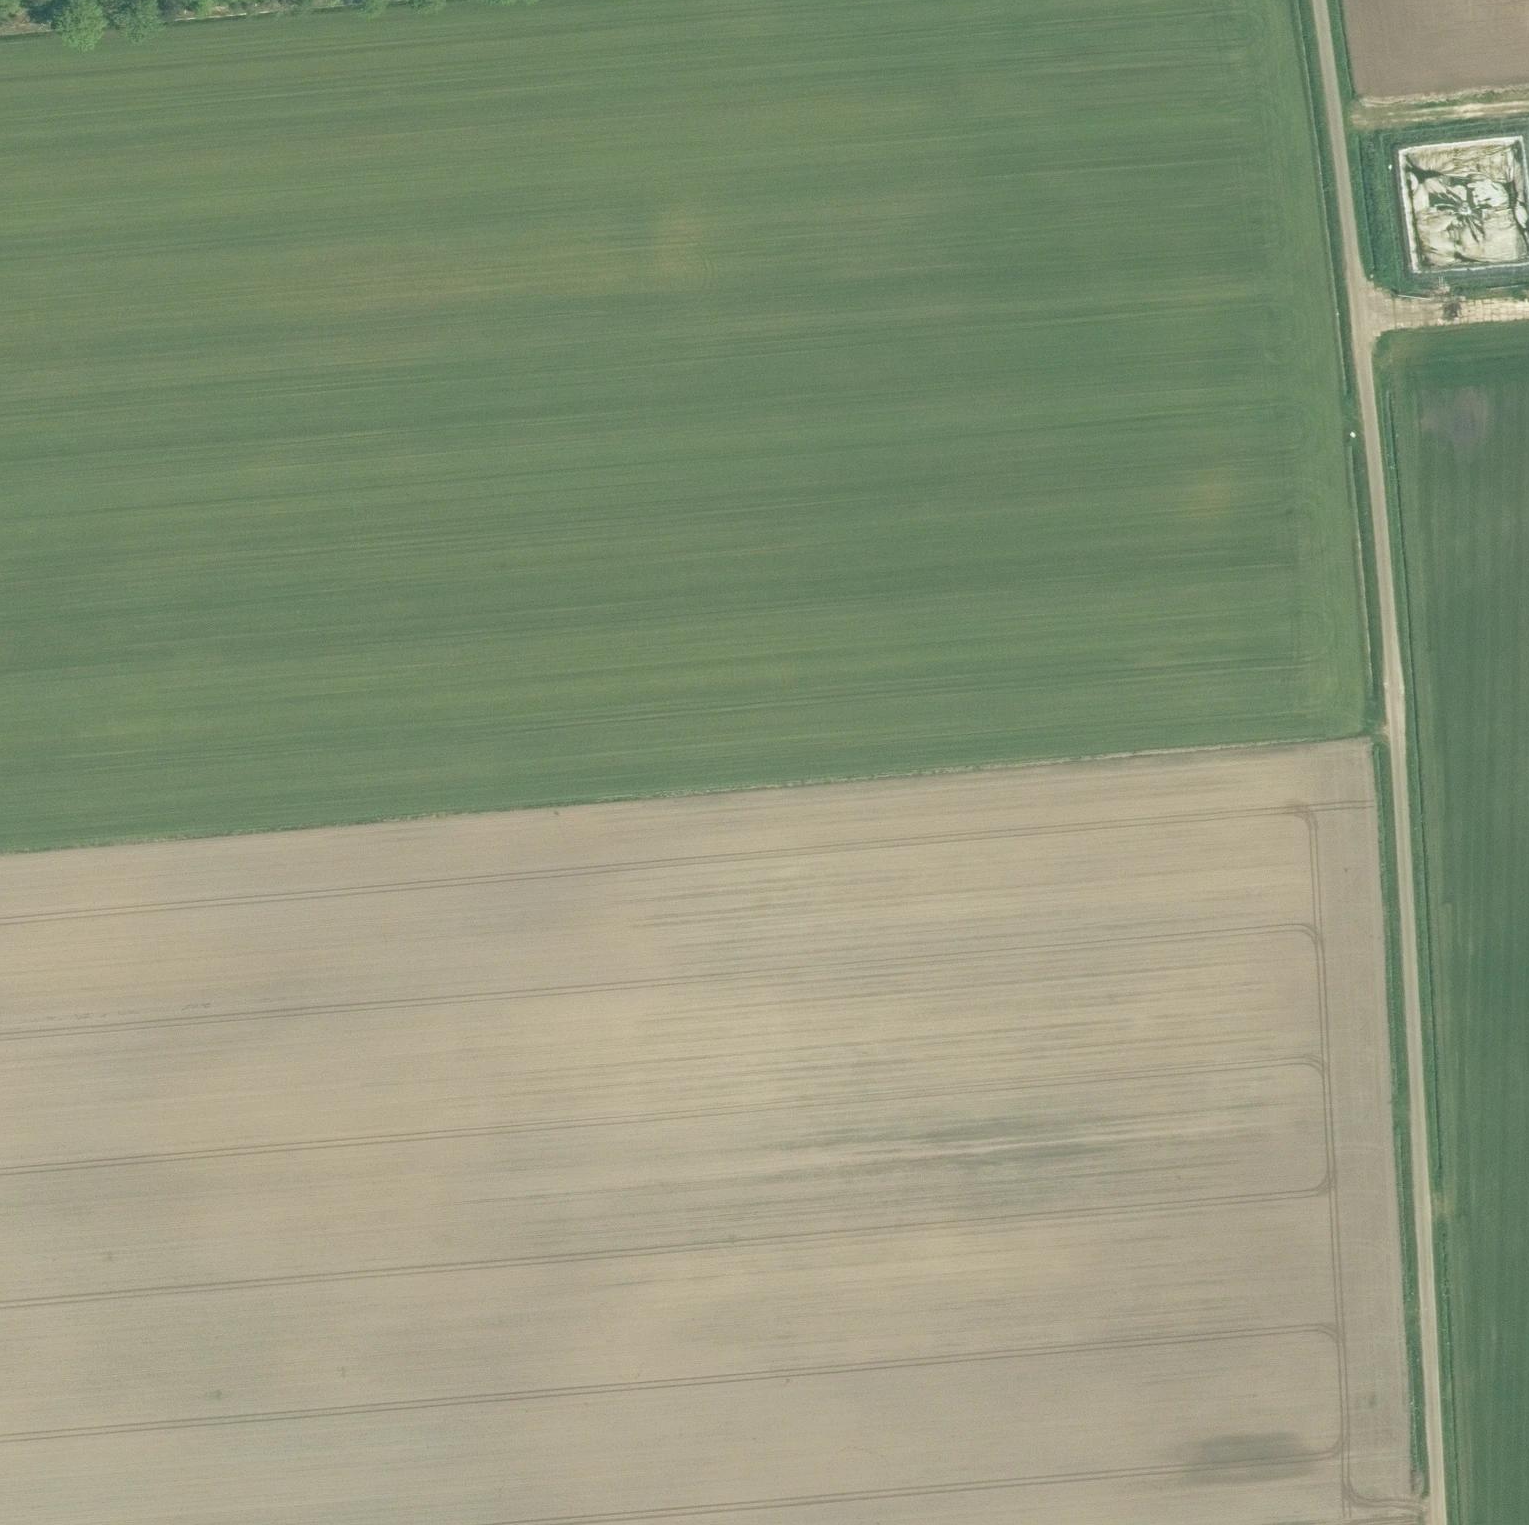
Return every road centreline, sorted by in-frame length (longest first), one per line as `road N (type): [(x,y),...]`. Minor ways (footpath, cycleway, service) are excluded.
road 1 (unclassified): [(1438,1524),(1394,711),(1355,281),(1318,0)]

